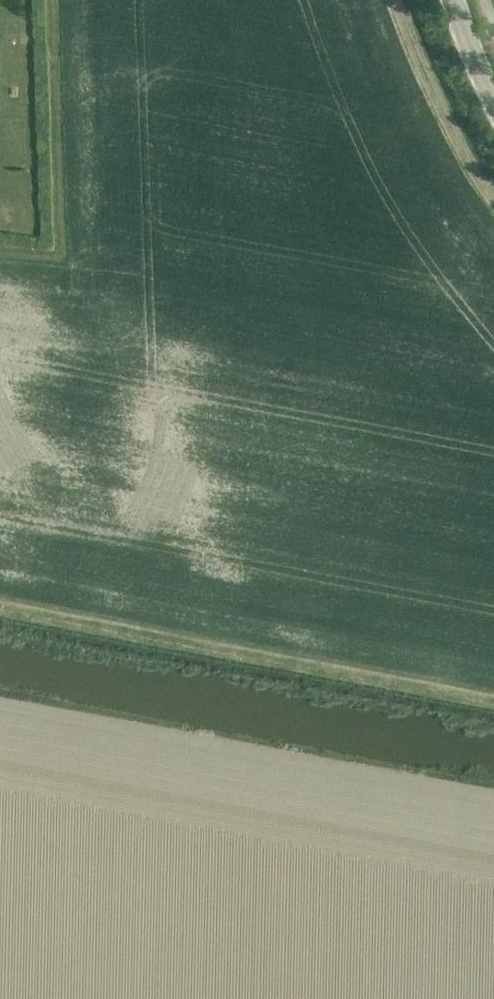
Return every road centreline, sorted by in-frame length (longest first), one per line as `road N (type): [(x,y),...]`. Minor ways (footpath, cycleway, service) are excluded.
road 1 (track): [(493,709),(0,621)]

